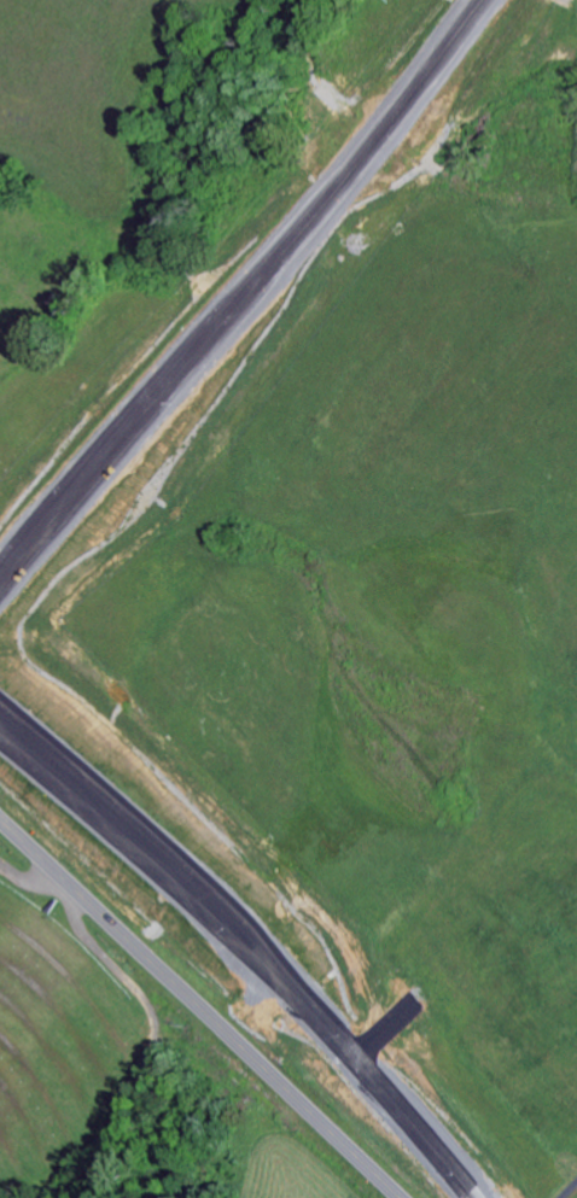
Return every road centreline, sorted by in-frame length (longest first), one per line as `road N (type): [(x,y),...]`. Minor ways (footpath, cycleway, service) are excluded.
road 1 (primary): [(478,0),(375,148),(0,584)]
road 2 (secondary): [(395,1197),(0,823)]

